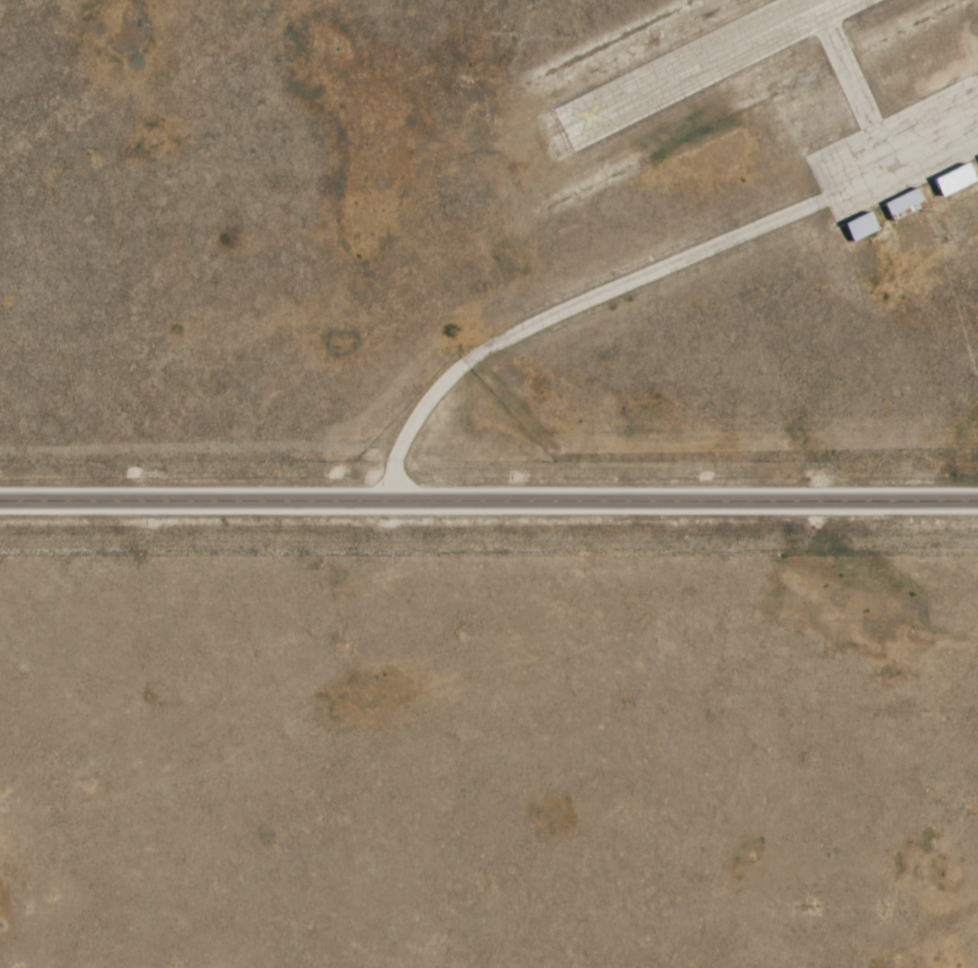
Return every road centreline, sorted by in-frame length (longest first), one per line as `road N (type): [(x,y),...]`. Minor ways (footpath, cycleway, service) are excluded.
road 1 (primary): [(977,503),(0,504)]
road 2 (residential): [(395,503),(402,444),(468,362),(600,295),(826,200)]

